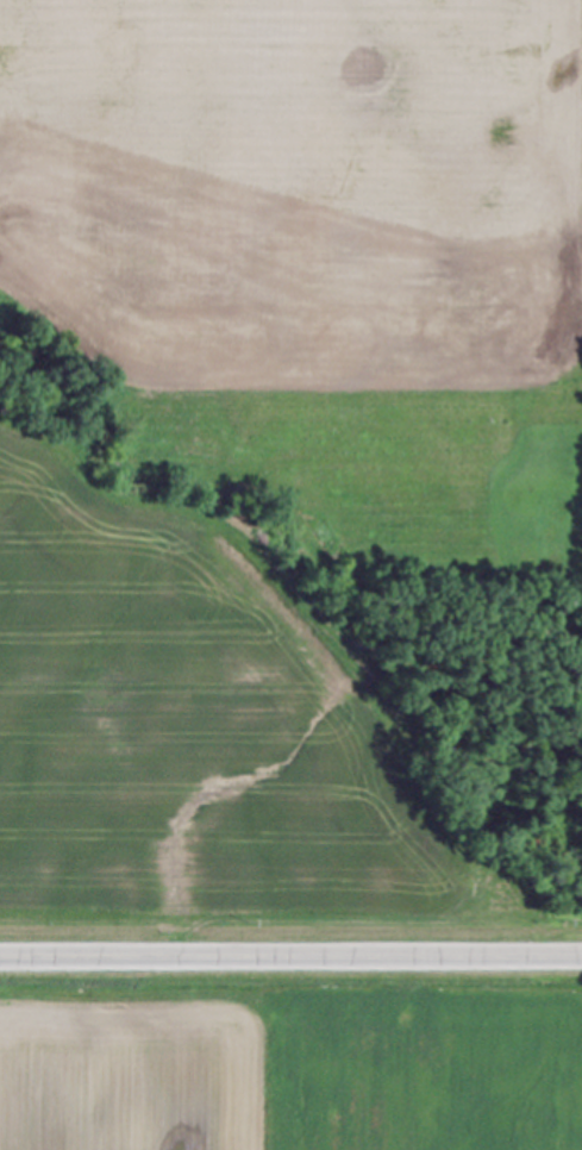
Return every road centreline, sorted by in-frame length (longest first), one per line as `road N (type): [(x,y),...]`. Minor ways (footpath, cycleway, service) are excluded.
road 1 (tertiary): [(0,955),(581,956)]

